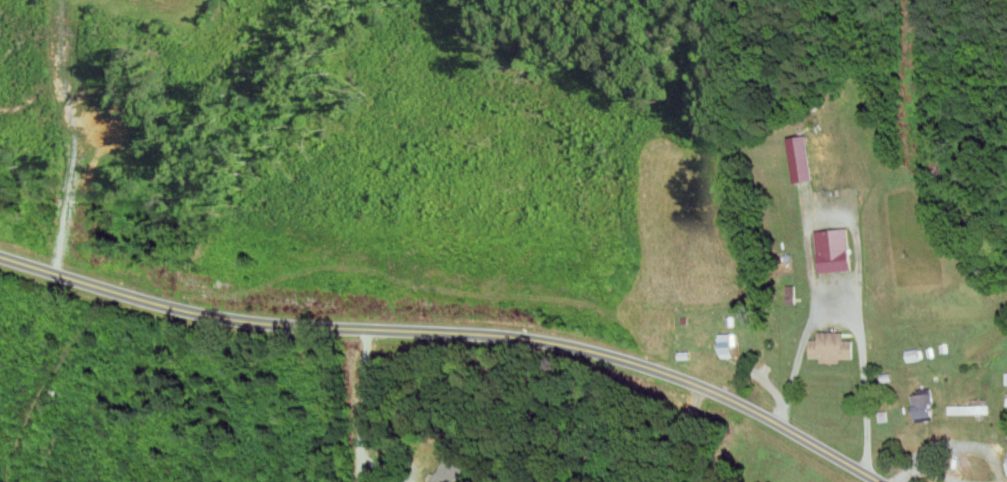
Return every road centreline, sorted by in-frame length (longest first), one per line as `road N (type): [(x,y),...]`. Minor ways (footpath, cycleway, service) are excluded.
road 1 (residential): [(884,481),(722,395),(580,346),(244,320),(0,255)]

